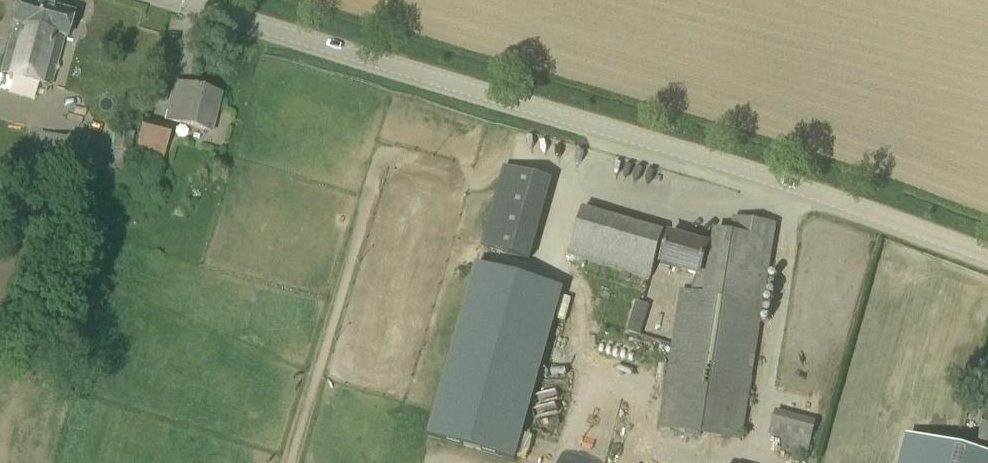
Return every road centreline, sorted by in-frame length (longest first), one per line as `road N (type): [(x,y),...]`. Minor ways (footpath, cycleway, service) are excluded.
road 1 (tertiary): [(987,255),(179,0)]

